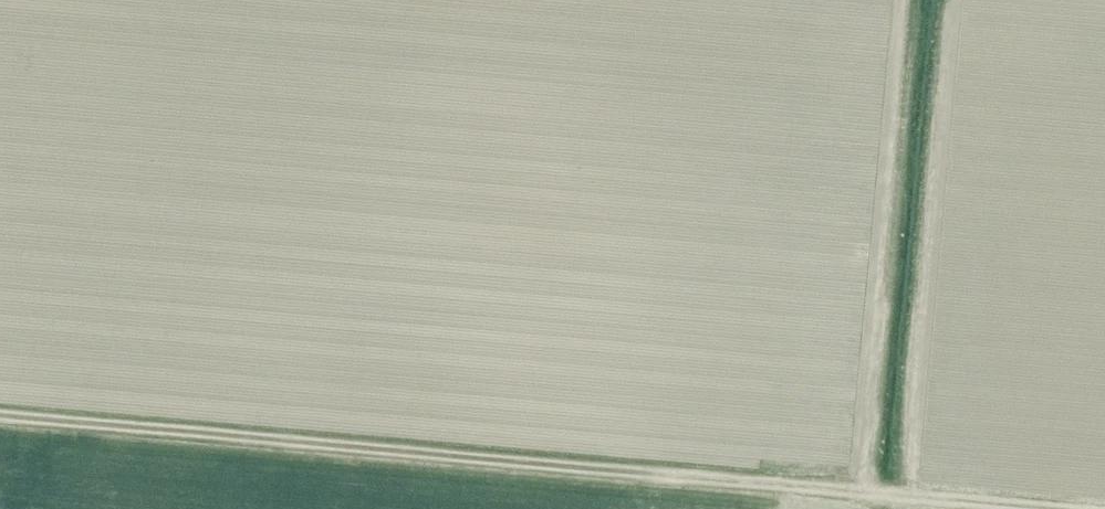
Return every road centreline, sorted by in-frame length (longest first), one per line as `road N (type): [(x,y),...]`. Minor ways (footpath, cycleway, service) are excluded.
road 1 (track): [(0,417),(1004,508)]

